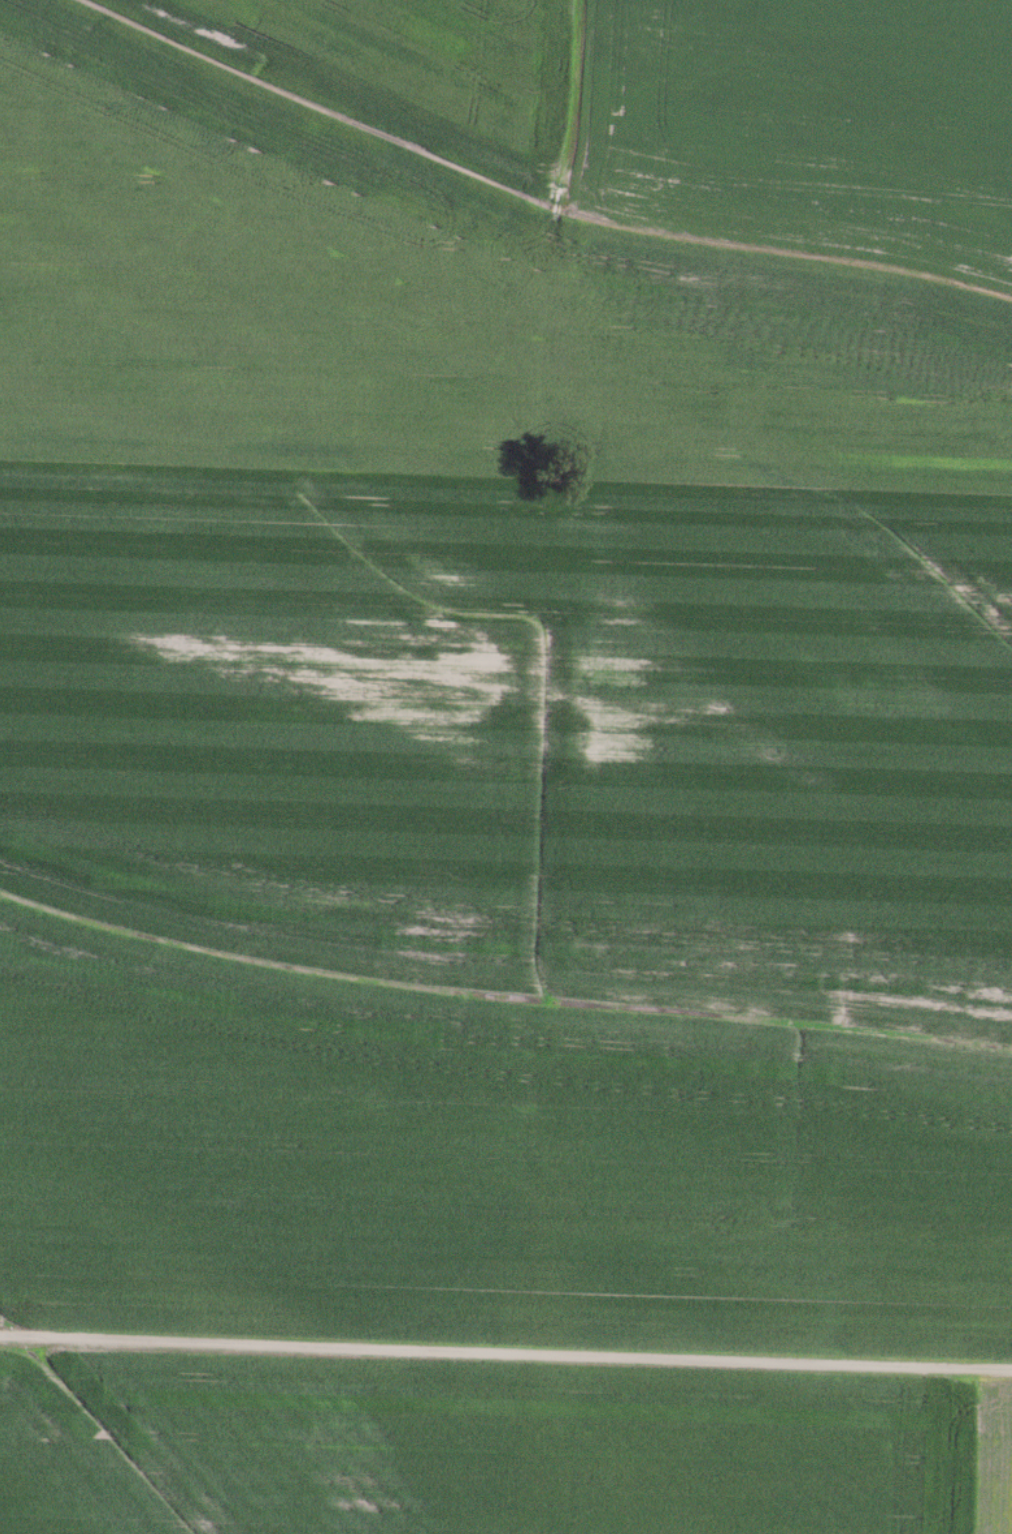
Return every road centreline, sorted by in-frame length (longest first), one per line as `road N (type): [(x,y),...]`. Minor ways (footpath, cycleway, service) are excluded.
road 1 (residential): [(1011,1364),(0,1331)]

